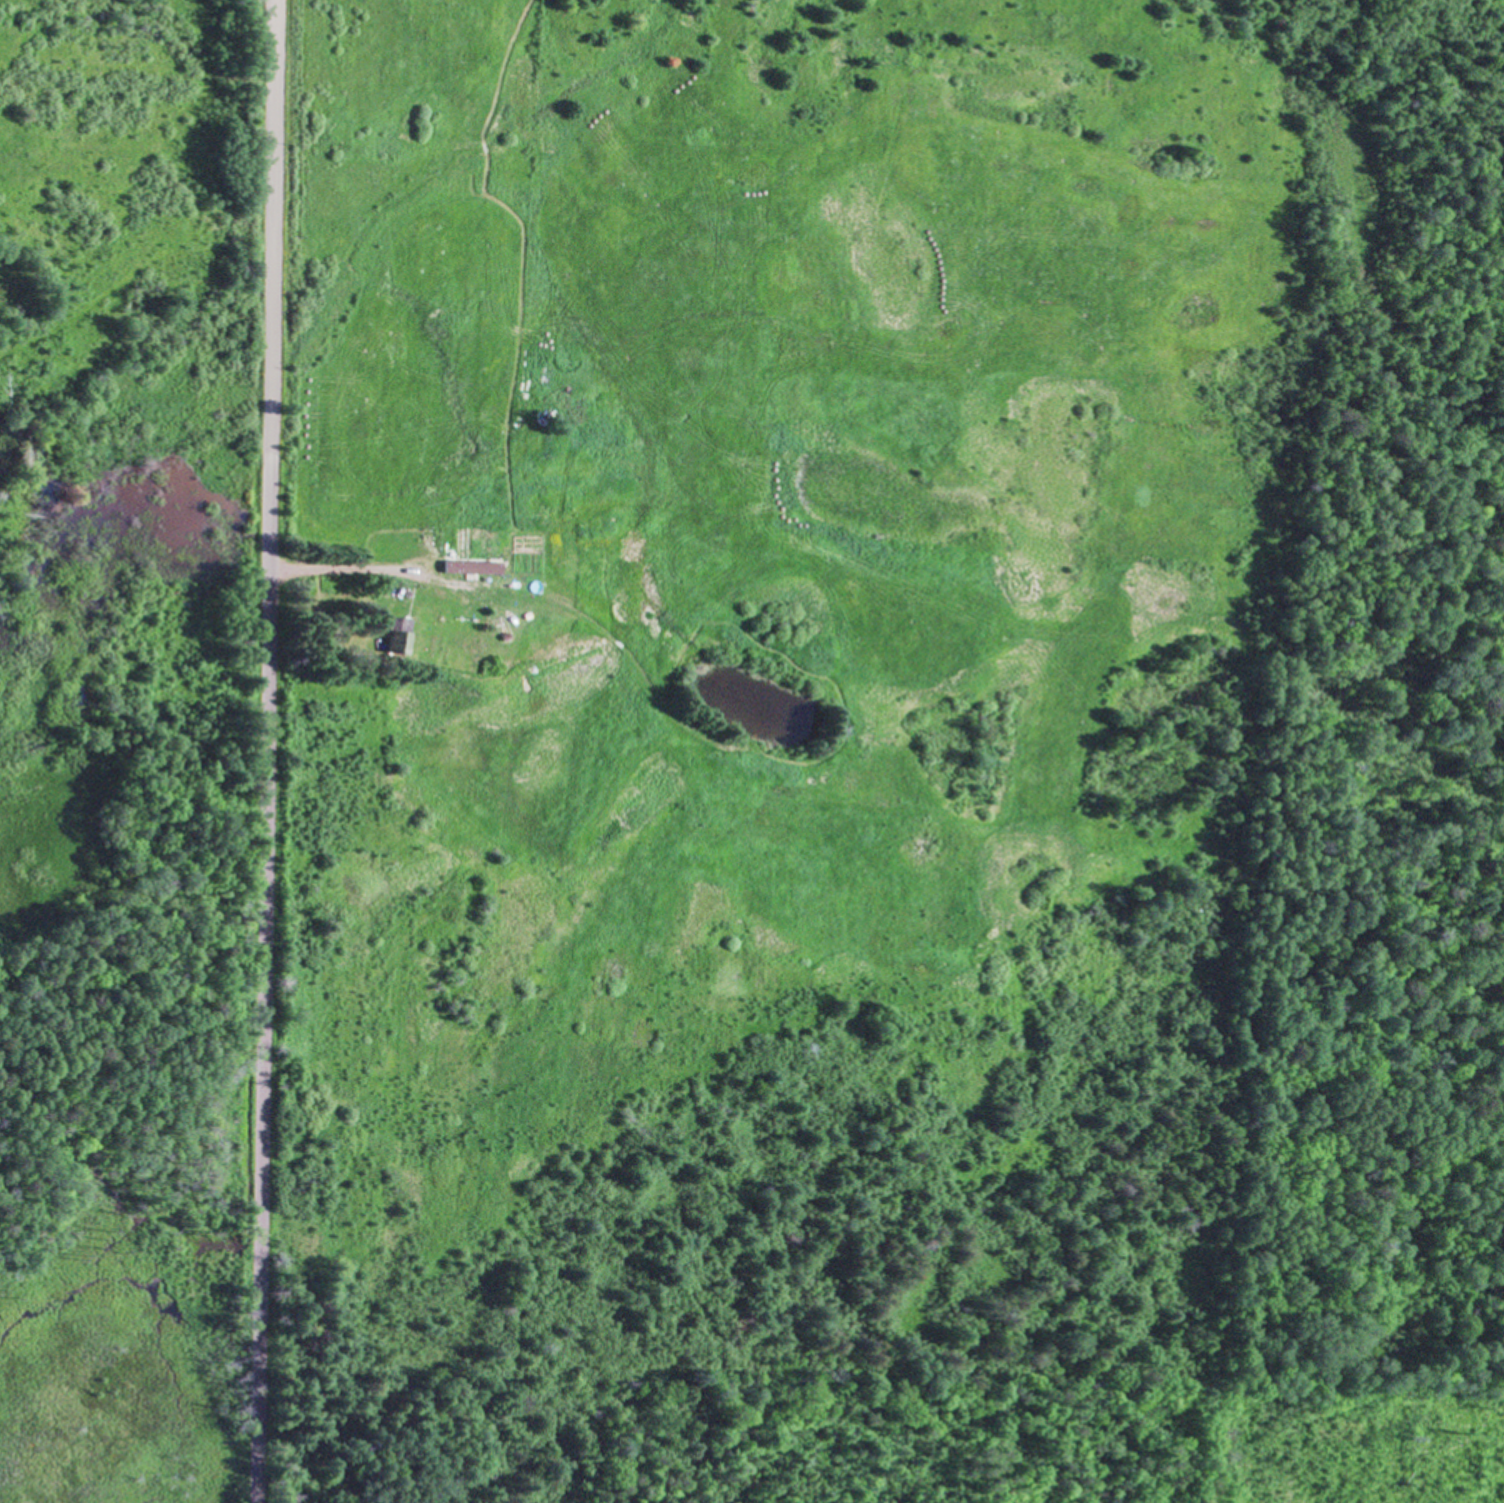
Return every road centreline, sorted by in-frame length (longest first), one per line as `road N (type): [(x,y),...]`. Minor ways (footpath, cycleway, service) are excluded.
road 1 (residential): [(256,1502),(275,0)]

